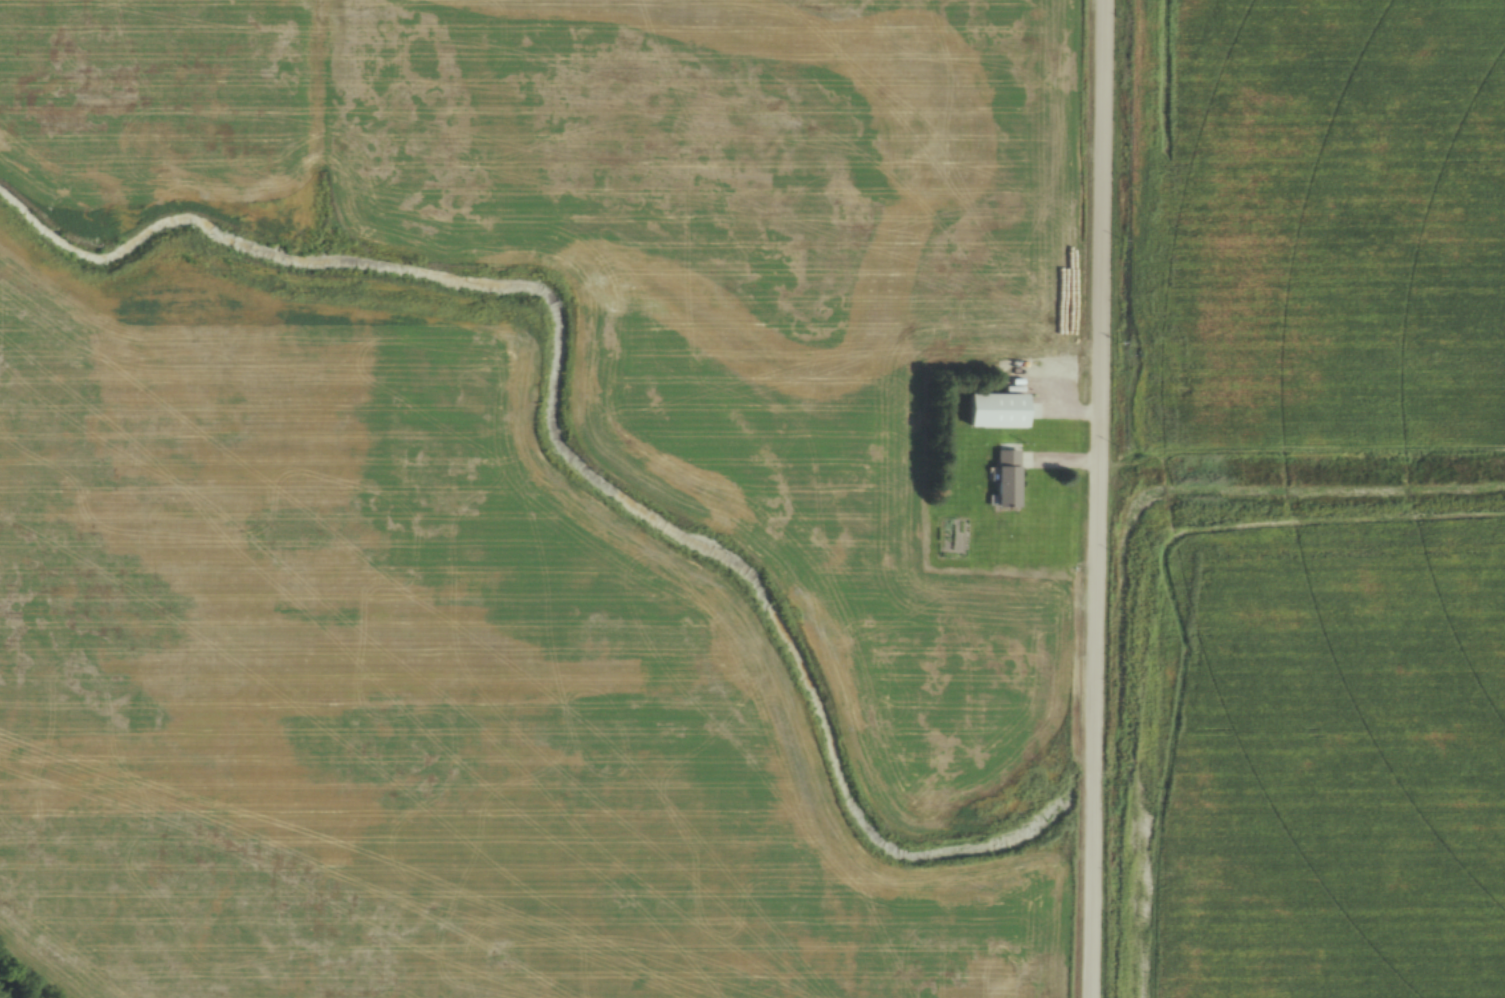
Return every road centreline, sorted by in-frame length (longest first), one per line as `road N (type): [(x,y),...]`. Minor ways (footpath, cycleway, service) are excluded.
road 1 (residential): [(1091,997),(1105,0)]

